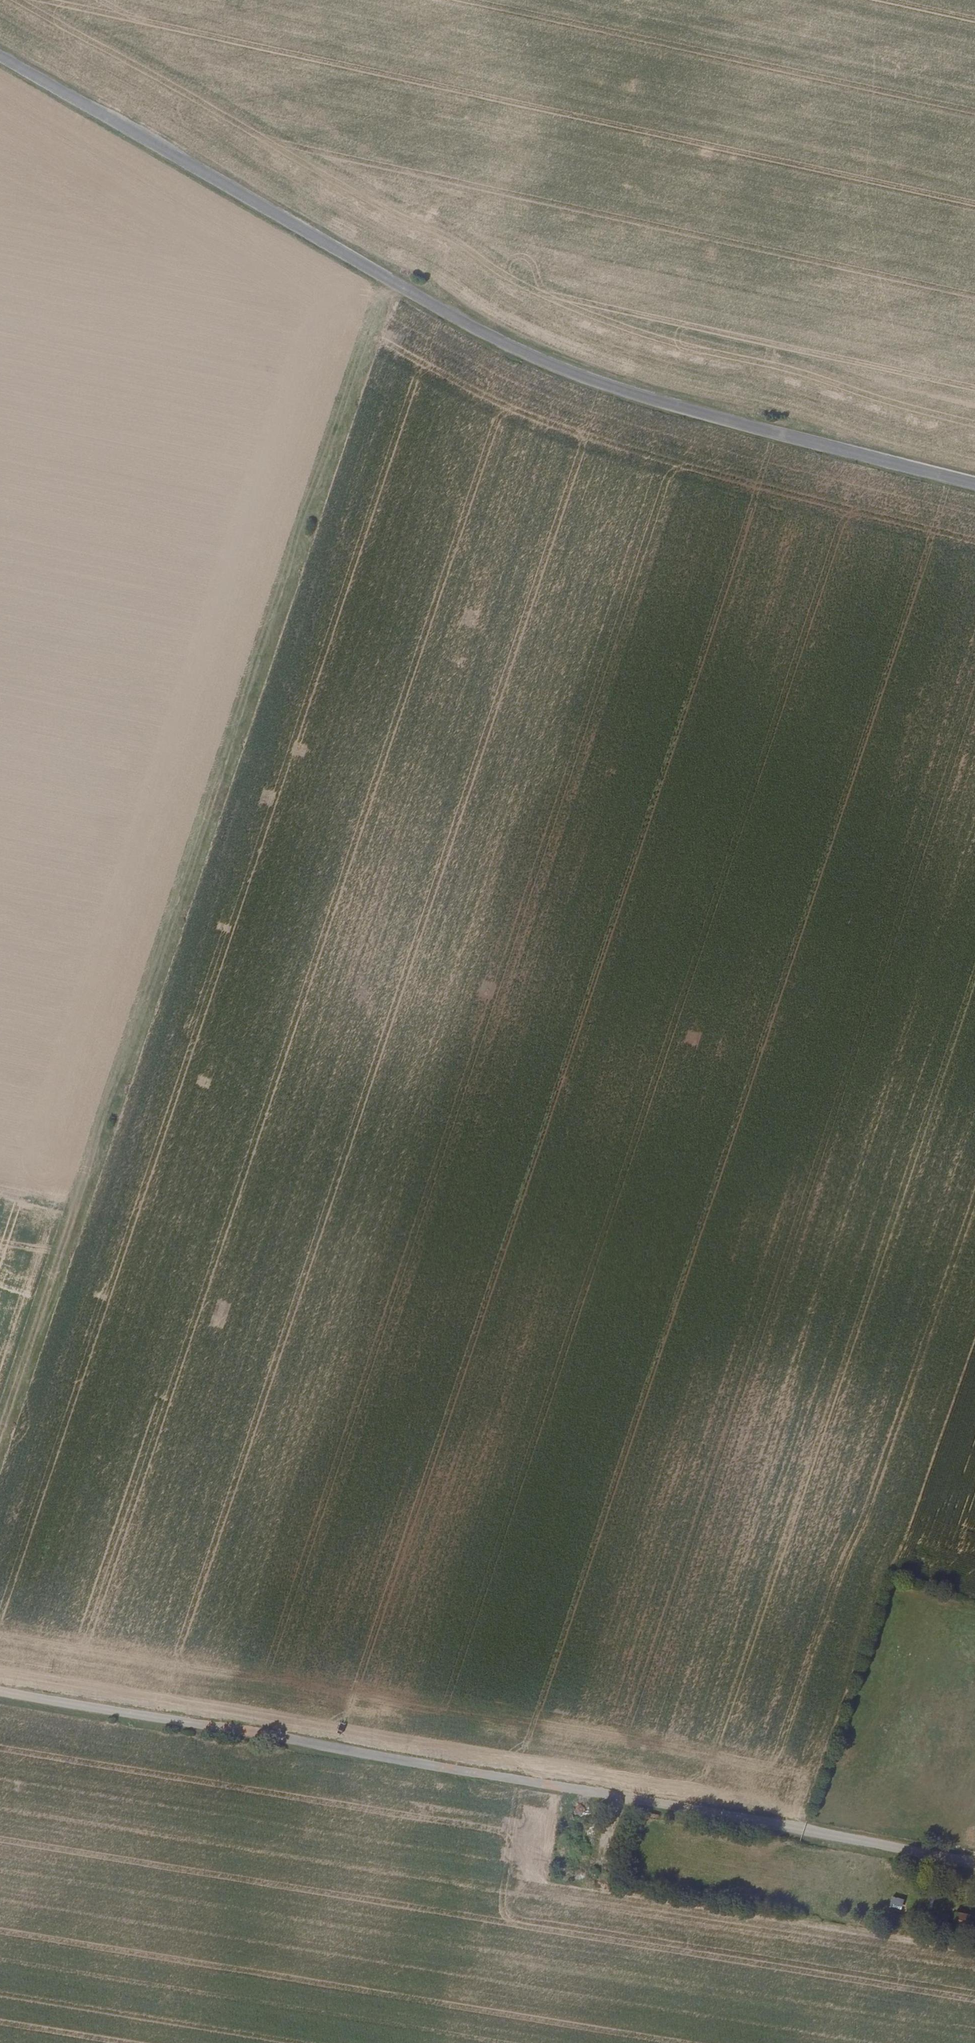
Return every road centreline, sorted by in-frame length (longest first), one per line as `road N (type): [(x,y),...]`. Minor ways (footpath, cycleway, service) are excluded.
road 1 (unclassified): [(0,56),(533,358),(764,431),(974,484)]
road 2 (track): [(974,1865),(565,1786),(0,1692)]

